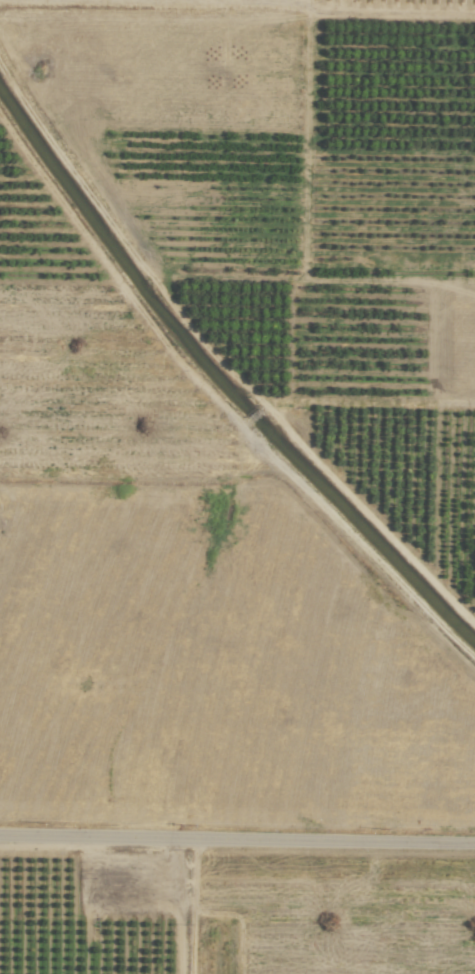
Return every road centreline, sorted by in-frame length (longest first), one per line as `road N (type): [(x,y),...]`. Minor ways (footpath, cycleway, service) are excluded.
road 1 (residential): [(0,842),(474,846)]

